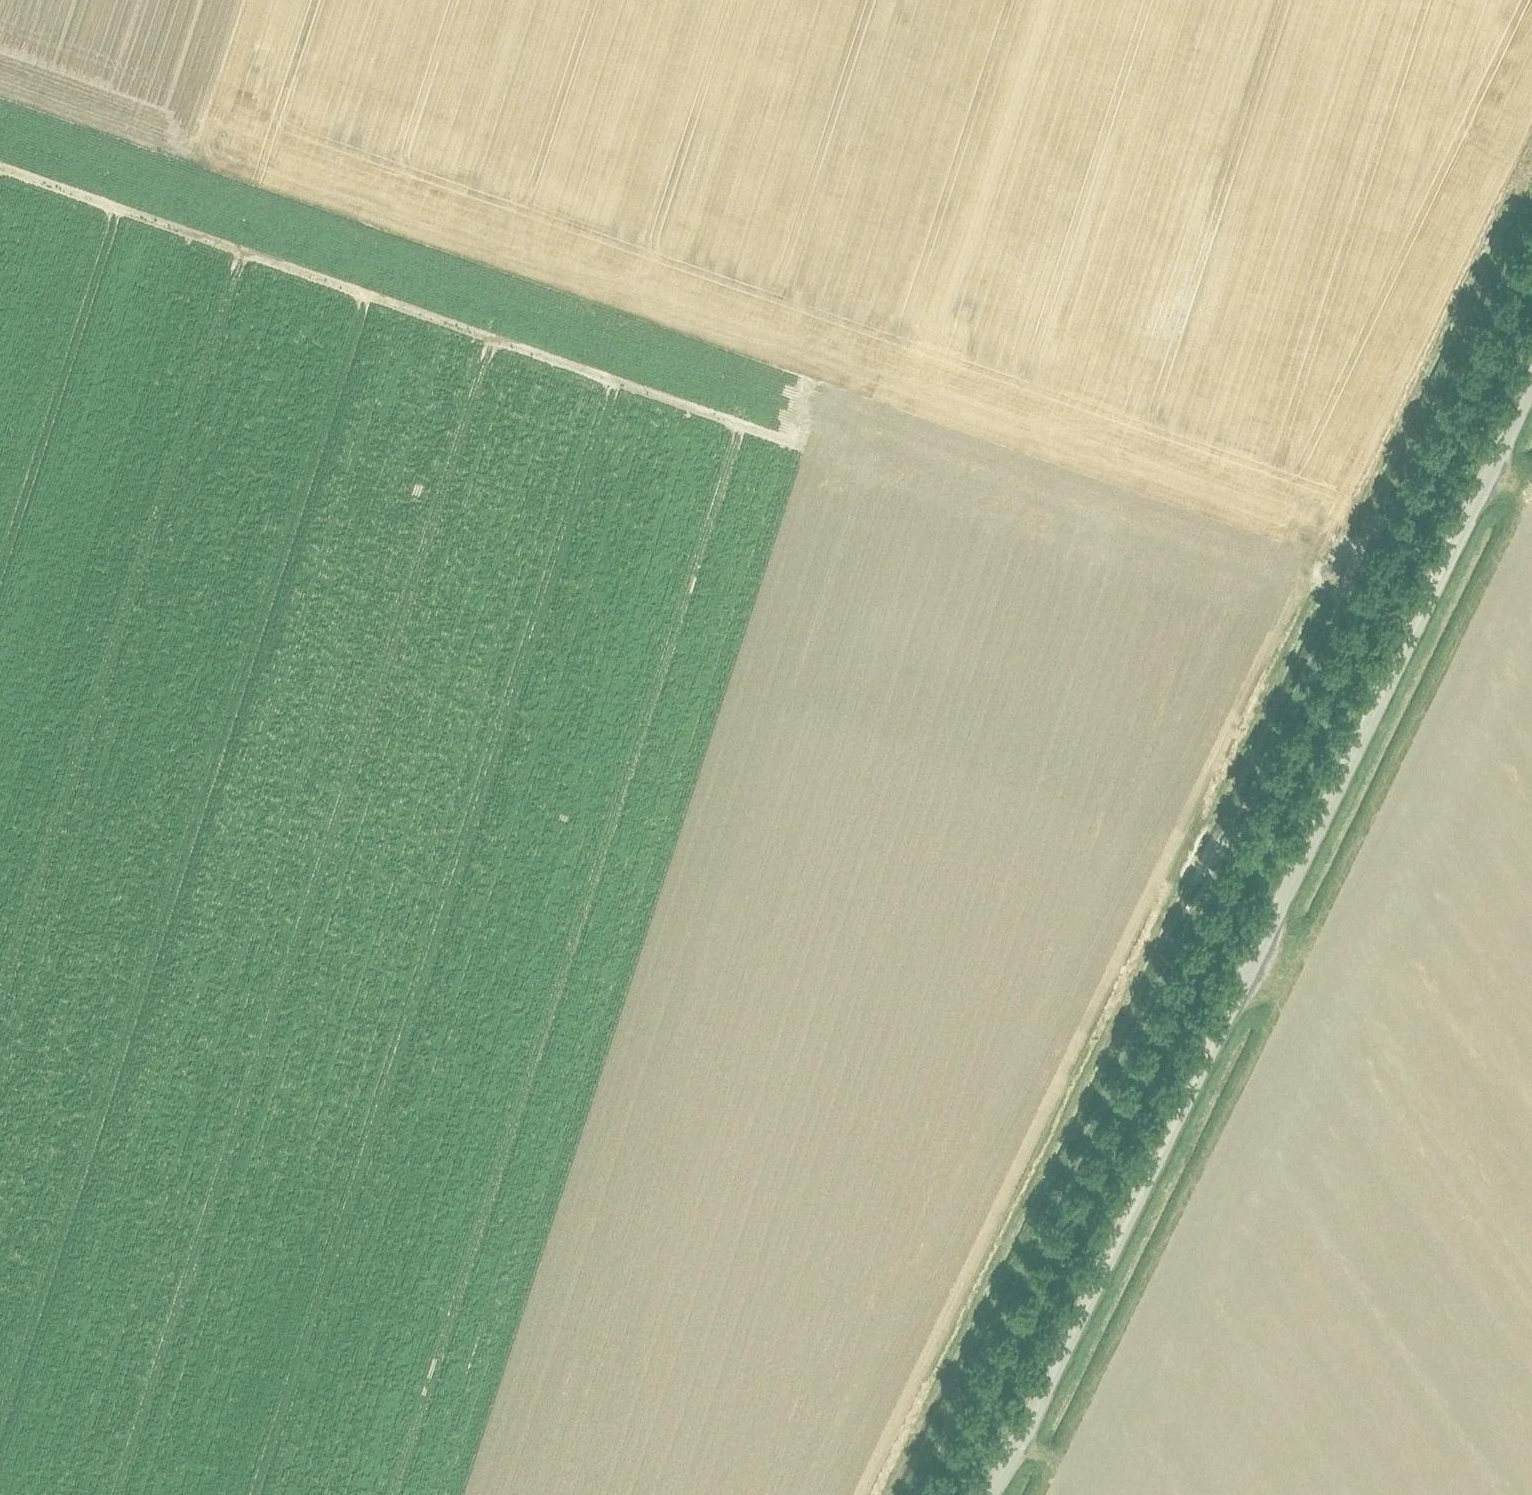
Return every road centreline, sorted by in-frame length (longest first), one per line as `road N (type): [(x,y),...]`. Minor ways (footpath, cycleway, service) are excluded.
road 1 (track): [(1531,183),(902,1494)]
road 2 (unclassified): [(987,1494),(1057,1381),(1531,385)]

